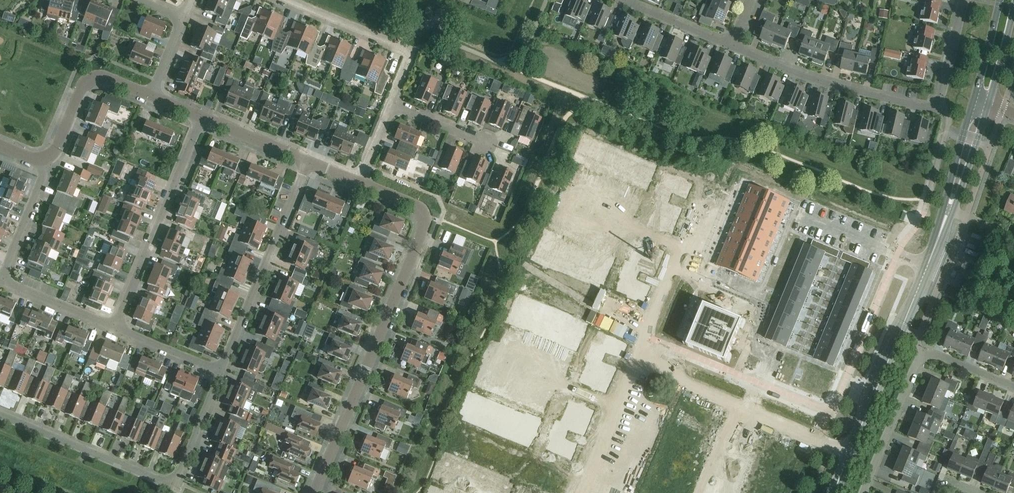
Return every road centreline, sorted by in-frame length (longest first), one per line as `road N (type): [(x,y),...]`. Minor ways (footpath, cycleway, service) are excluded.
road 1 (residential): [(313,492),(426,221),(421,207),(362,182)]
road 2 (residential): [(734,47),(831,84),(938,106),(963,0)]
road 3 (residential): [(0,407),(173,479),(218,379)]
road 4 (tertiary): [(834,492),(946,219)]
road 5 (residential): [(1013,389),(925,354),(864,492)]
road 6 (residential): [(113,326),(4,282),(47,163)]
road 7 (residential): [(218,379),(305,160)]
road 8 (residential): [(113,326),(196,116)]
road 9 (residential): [(393,103),(414,51),(287,0)]
road 10 (residential): [(618,406),(683,252)]
road 11 (residential): [(153,92),(94,74),(83,82),(47,163)]
road 12 (residential): [(618,406),(491,354)]
road 13 (residential): [(514,151),(393,103)]
road 14 (residential): [(683,252),(563,204)]
road 15 (tertiary): [(973,99),(946,219)]
road 16 (tertiary): [(946,219),(988,104)]
road 17 (residential): [(623,0),(734,47)]

